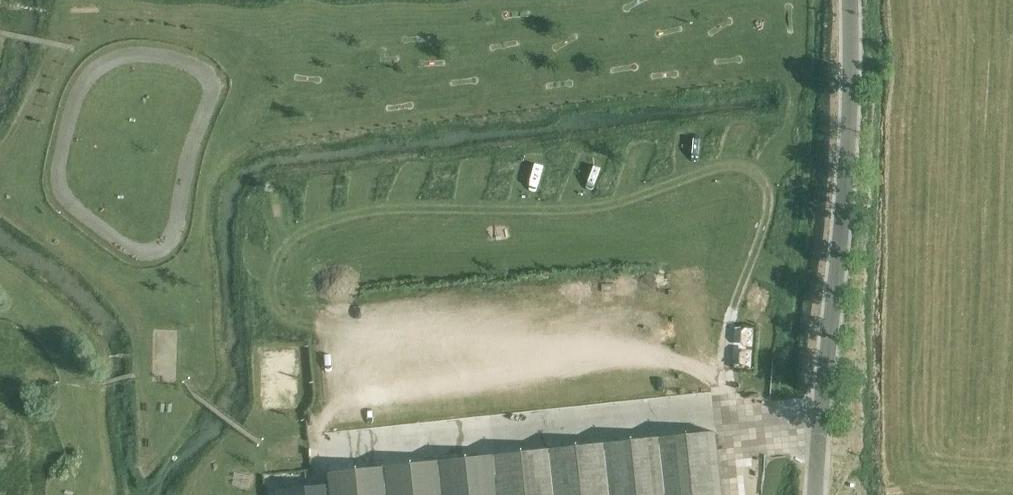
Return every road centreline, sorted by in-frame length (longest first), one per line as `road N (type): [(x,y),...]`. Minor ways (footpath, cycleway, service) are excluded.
road 1 (unclassified): [(816,494),(847,176),(849,0)]

